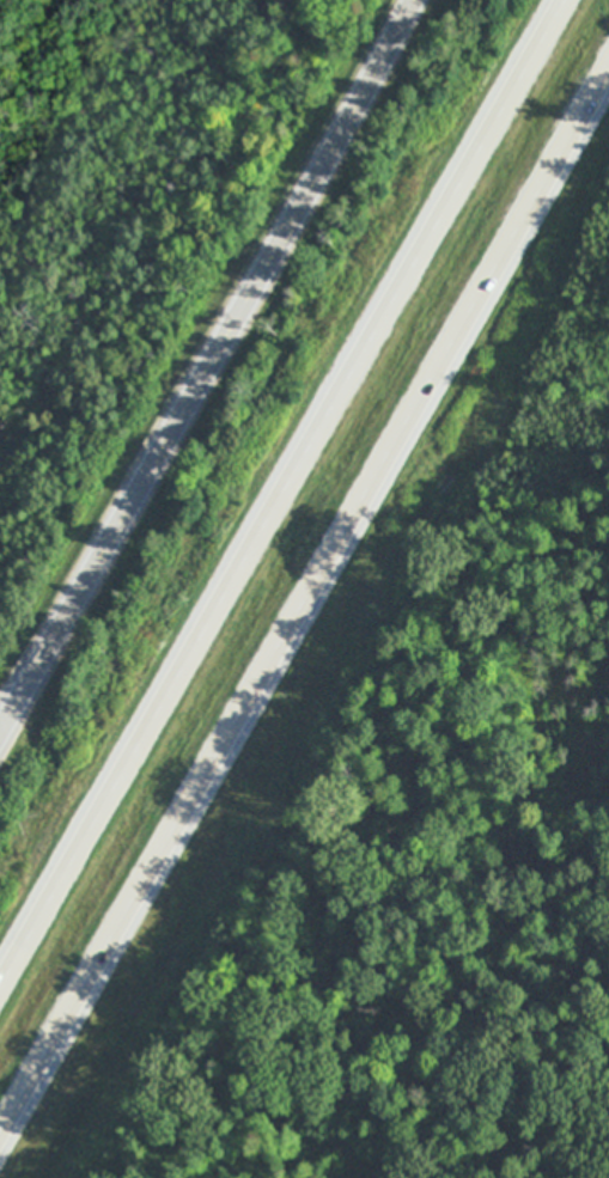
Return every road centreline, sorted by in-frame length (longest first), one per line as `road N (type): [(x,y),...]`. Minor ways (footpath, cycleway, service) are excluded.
road 1 (trunk): [(0,1143),(608,72)]
road 2 (trunk): [(563,0),(0,993)]
road 3 (tertiary): [(0,738),(417,0)]

